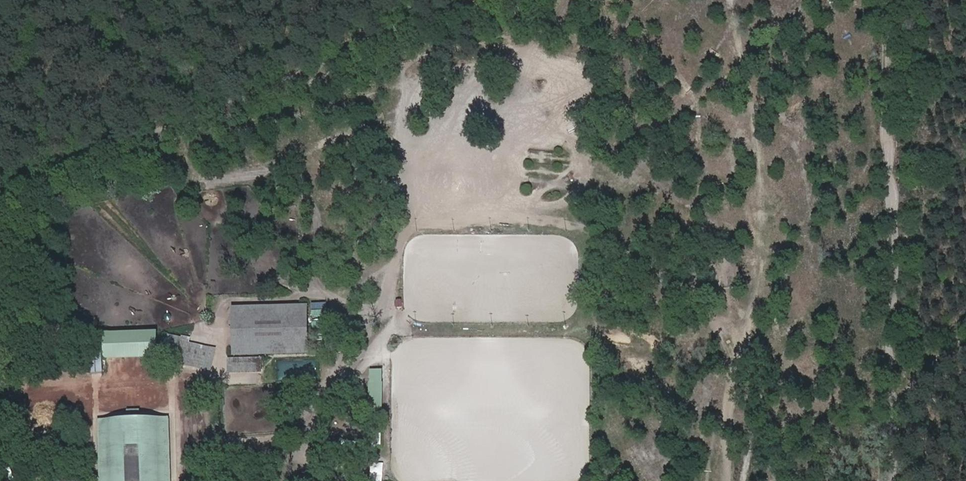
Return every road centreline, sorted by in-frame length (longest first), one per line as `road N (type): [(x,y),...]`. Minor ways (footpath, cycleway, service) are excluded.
road 1 (track): [(443,0),(0,205)]
road 2 (track): [(887,0),(895,302),(874,357),(883,480)]
road 3 (track): [(26,195),(27,480)]

